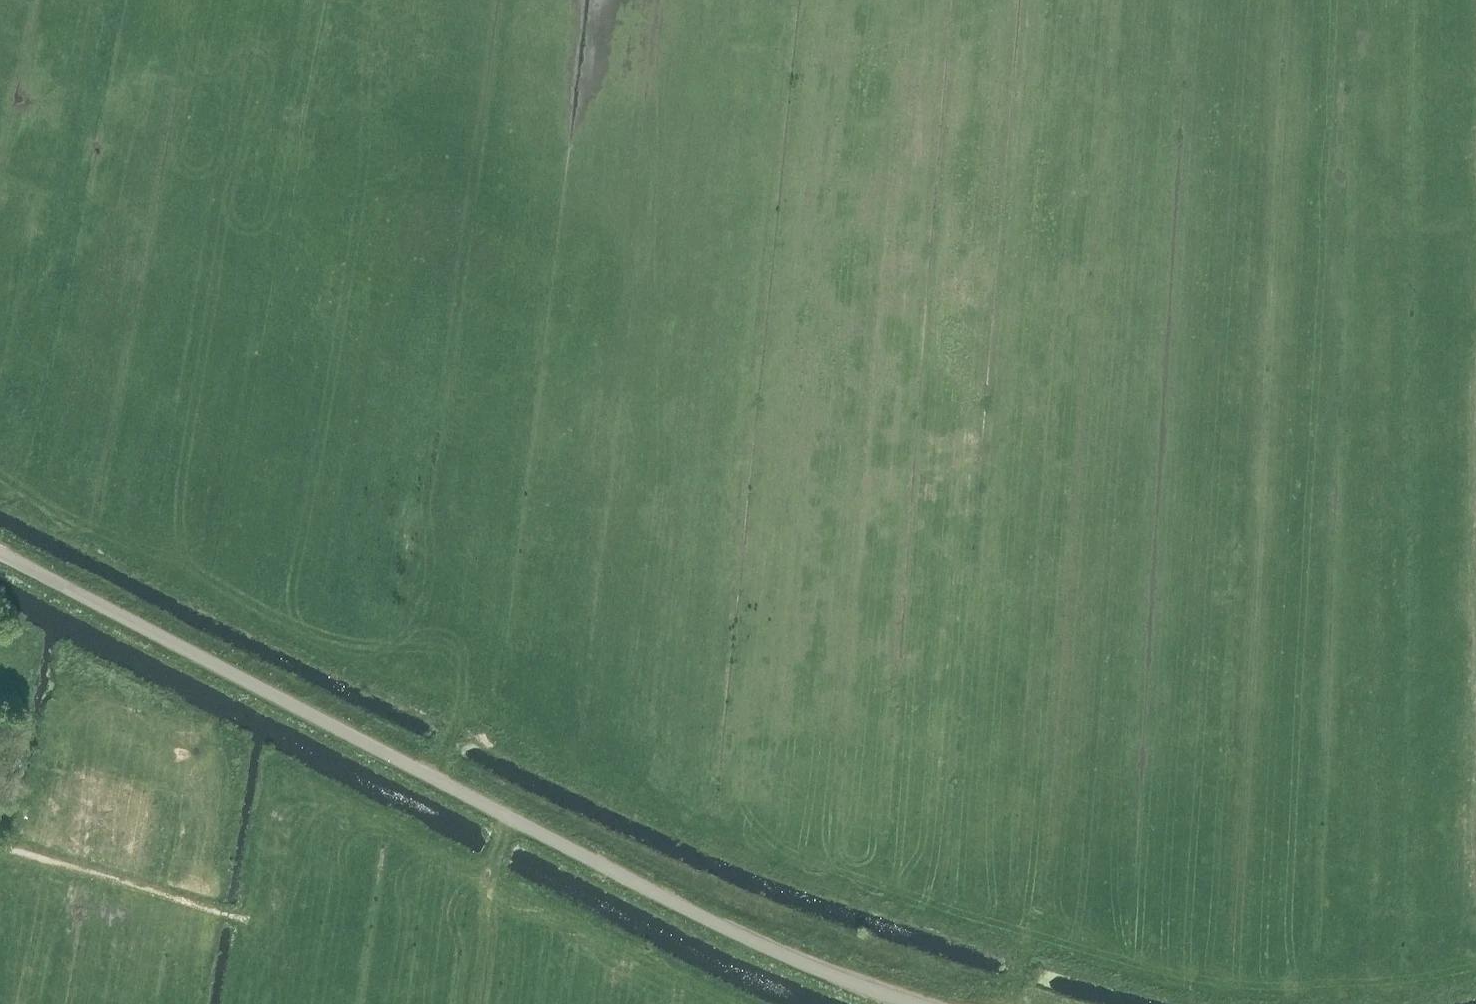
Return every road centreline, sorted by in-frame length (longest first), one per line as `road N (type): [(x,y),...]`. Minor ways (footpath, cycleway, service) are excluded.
road 1 (unclassified): [(0,555),(797,970),(898,1003)]

